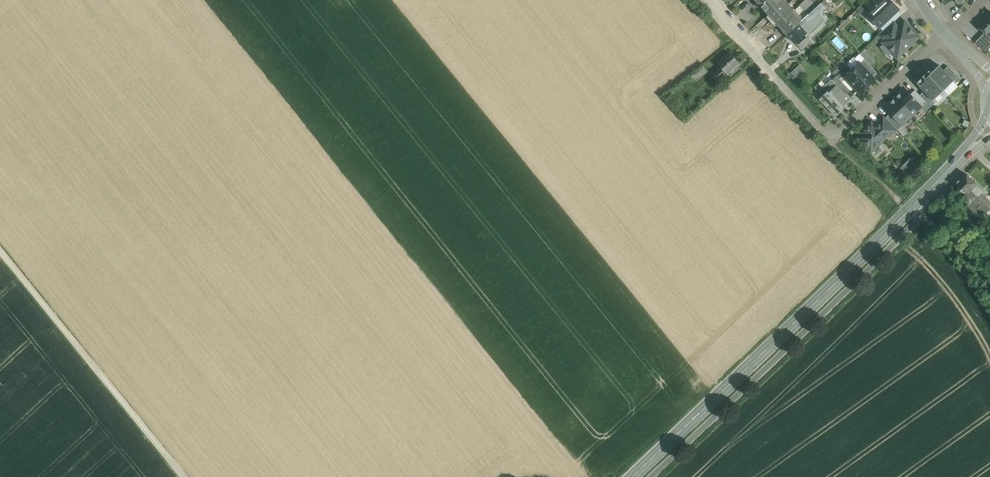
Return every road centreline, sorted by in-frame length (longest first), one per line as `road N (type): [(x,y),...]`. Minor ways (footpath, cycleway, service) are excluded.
road 1 (secondary): [(632,476),(989,129)]
road 2 (residential): [(945,35),(831,139),(708,0)]
road 3 (unclassified): [(0,251),(183,476)]

